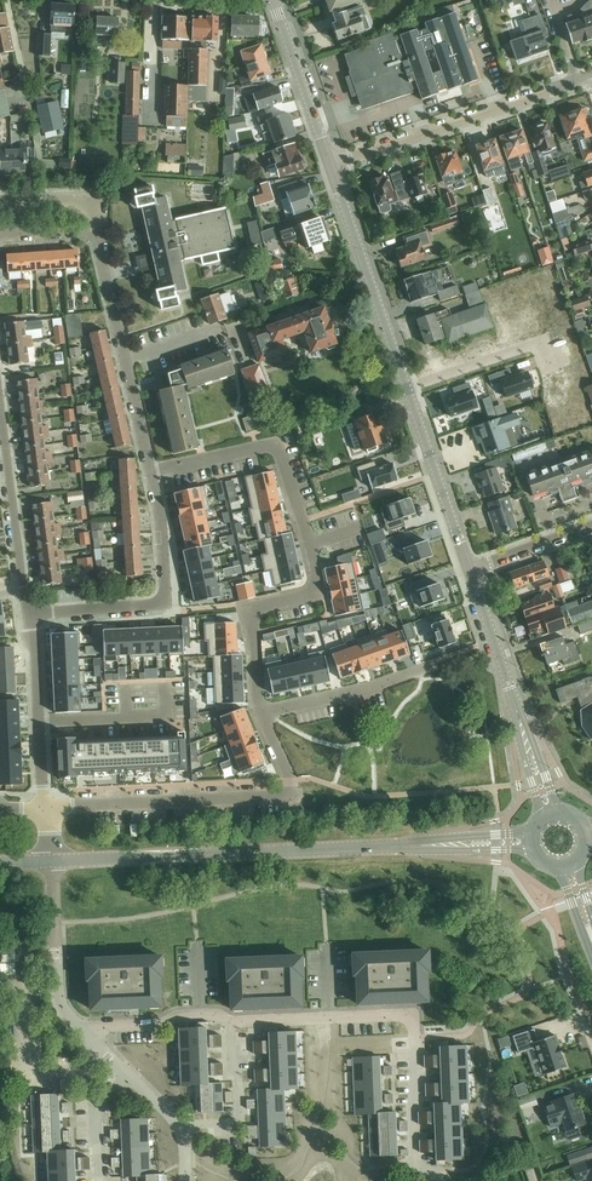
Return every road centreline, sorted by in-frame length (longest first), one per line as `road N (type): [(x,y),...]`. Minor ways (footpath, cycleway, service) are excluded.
road 1 (residential): [(262,712),(253,610),(319,587),(279,451),(272,445),(150,472)]
road 2 (secondary): [(470,570),(331,164)]
road 3 (tertiary): [(52,862),(410,847)]
road 4 (residential): [(45,809),(292,796),(262,712)]
road 5 (residential): [(331,164),(591,78)]
road 6 (residential): [(27,614),(161,600),(161,521),(150,472)]
road 7 (residential): [(406,1180),(416,1160),(416,1017),(329,1017)]
road 8 (residential): [(150,472),(98,231)]
road 9 (residential): [(27,614),(0,399)]
road 10 (residential): [(45,809),(27,614)]
road 11 (residential): [(262,712),(435,665)]
road 12 (secondary): [(331,164),(274,0)]
road 13 (residential): [(75,1028),(58,993),(52,862)]
road 14 (residential): [(180,1129),(235,1127),(241,1119),(237,1020)]
road 15 (secondary): [(516,707),(470,570)]
road 16 (residential): [(470,570),(591,526)]
road 17 (tertiary): [(533,829),(410,847)]
road 18 (residential): [(199,1021),(75,1028)]
road 19 (tertiary): [(410,847),(533,851)]
road 20 (residential): [(130,1076),(96,1107),(101,1180)]

